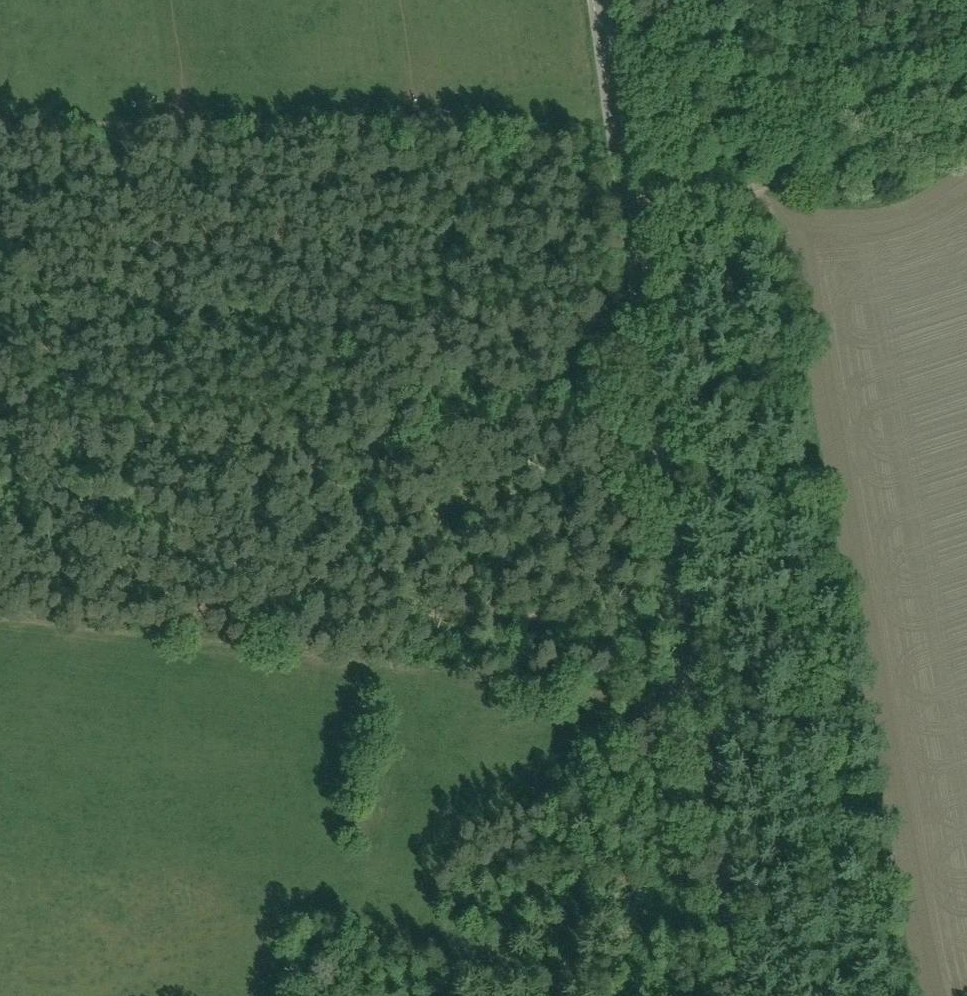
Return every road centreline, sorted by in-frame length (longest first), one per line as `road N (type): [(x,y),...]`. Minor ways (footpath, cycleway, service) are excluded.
road 1 (tertiary): [(742,995),(596,0)]
road 2 (track): [(623,196),(701,195),(890,98),(966,91)]

